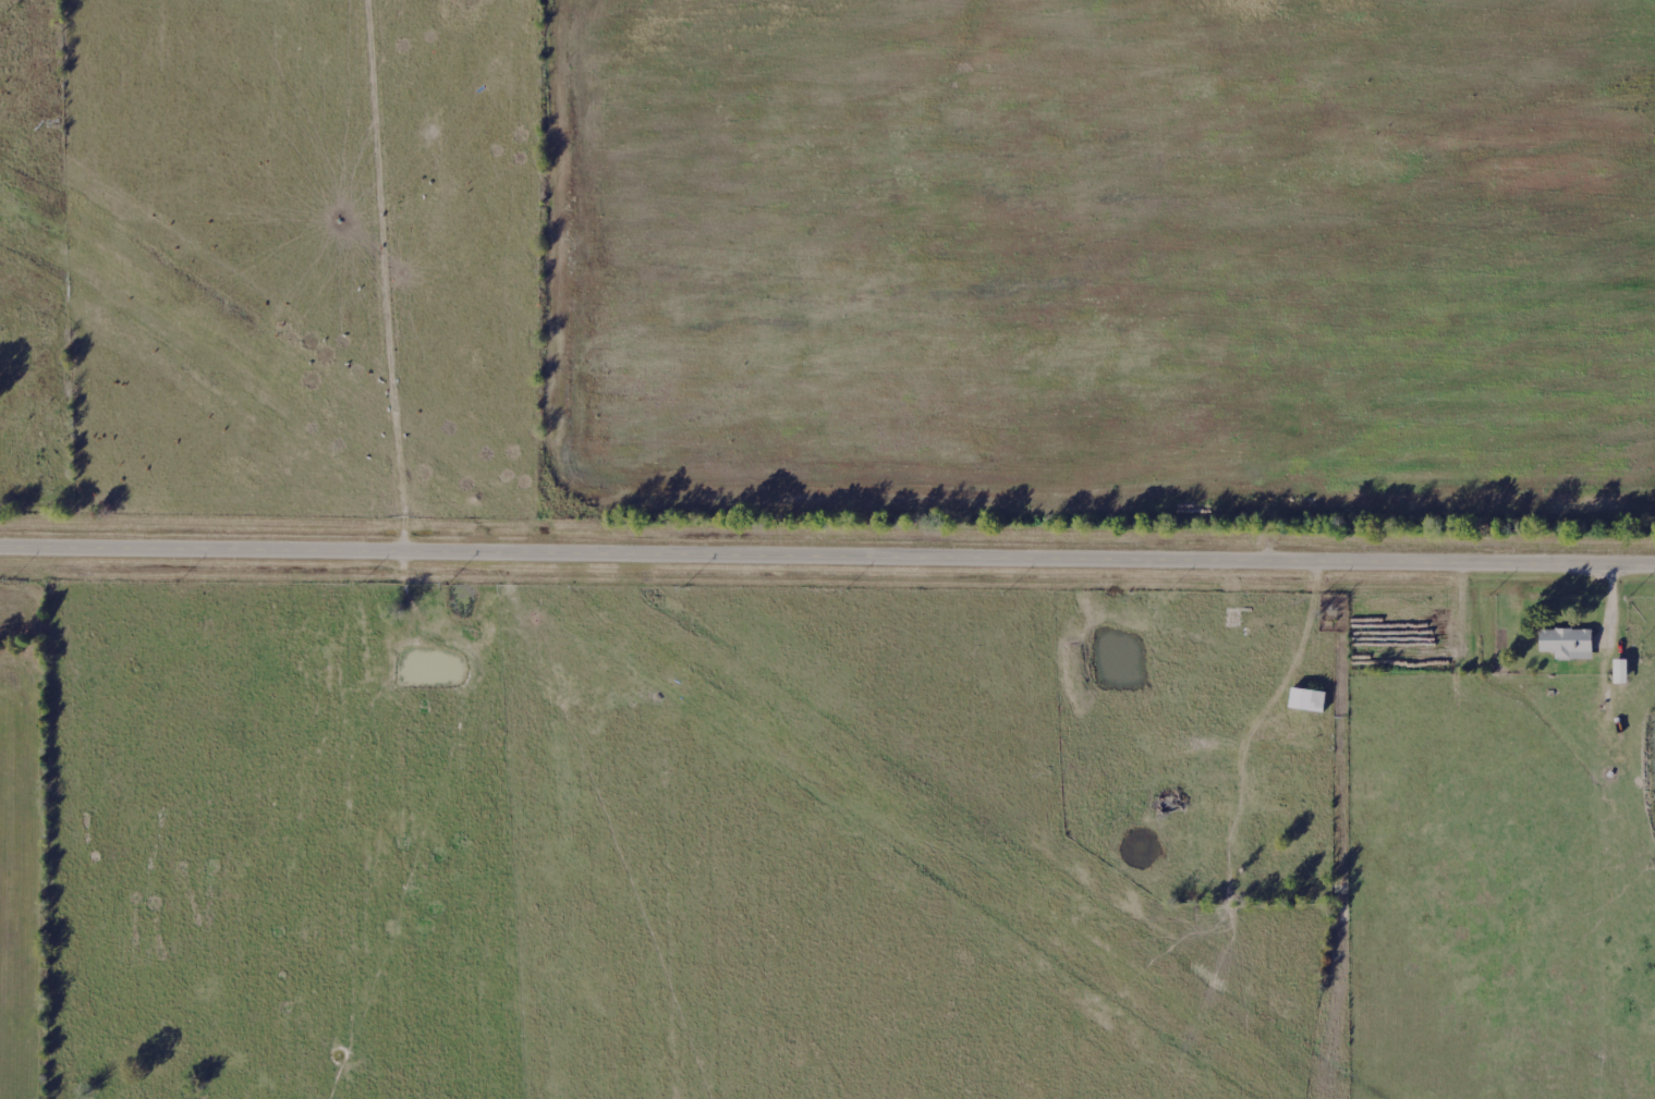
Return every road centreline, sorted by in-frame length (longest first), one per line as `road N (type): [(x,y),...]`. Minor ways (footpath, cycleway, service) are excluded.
road 1 (tertiary): [(1654,567),(0,554)]

